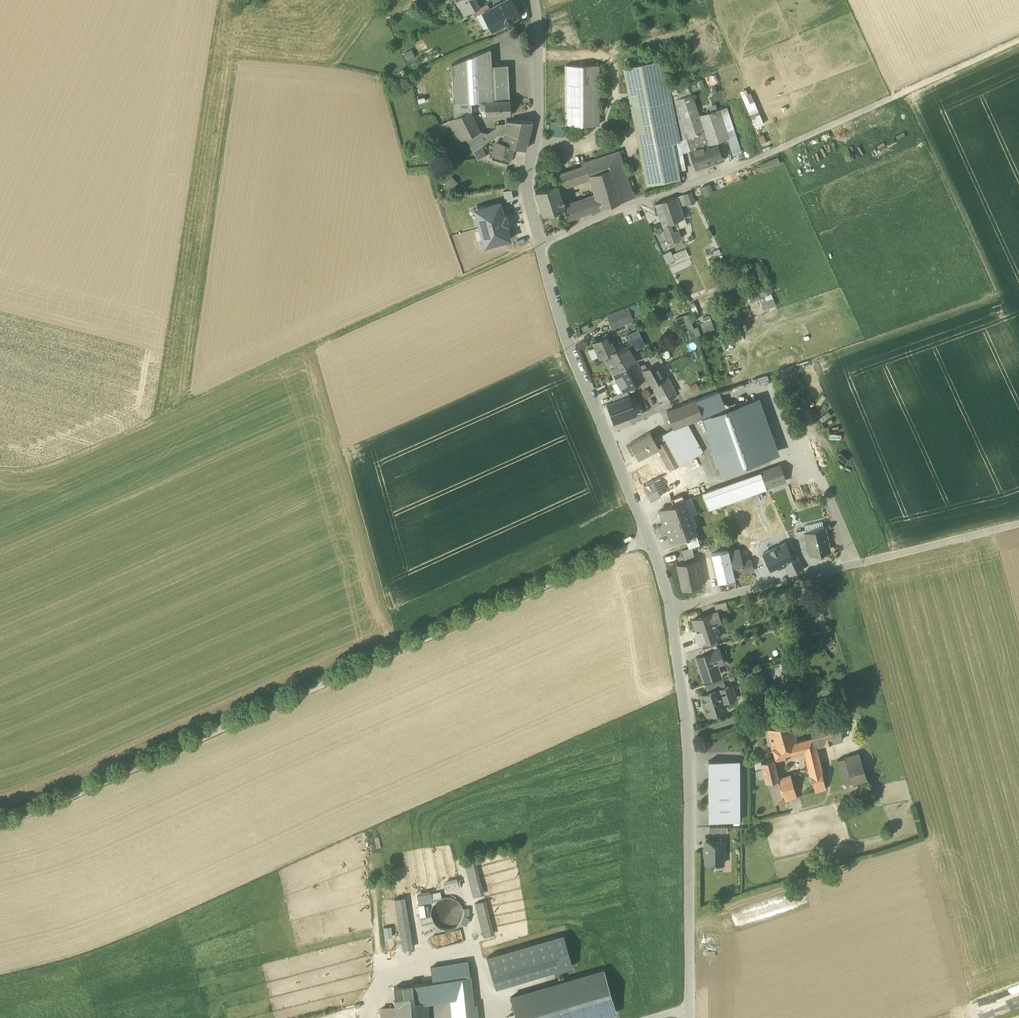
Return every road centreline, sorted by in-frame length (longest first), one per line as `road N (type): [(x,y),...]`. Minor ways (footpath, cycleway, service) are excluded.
road 1 (track): [(648,538),(0,820)]
road 2 (track): [(0,470),(21,475),(539,244)]
road 3 (residential): [(691,1017),(691,739),(672,610)]
road 4 (residential): [(672,610),(568,347),(539,244)]
road 5 (unclassified): [(672,610),(1018,524)]
road 6 (track): [(1018,41),(726,173)]
road 7 (residential): [(539,244),(526,196),(538,124),(537,0)]
road 8 (unclassified): [(726,173),(539,244)]

